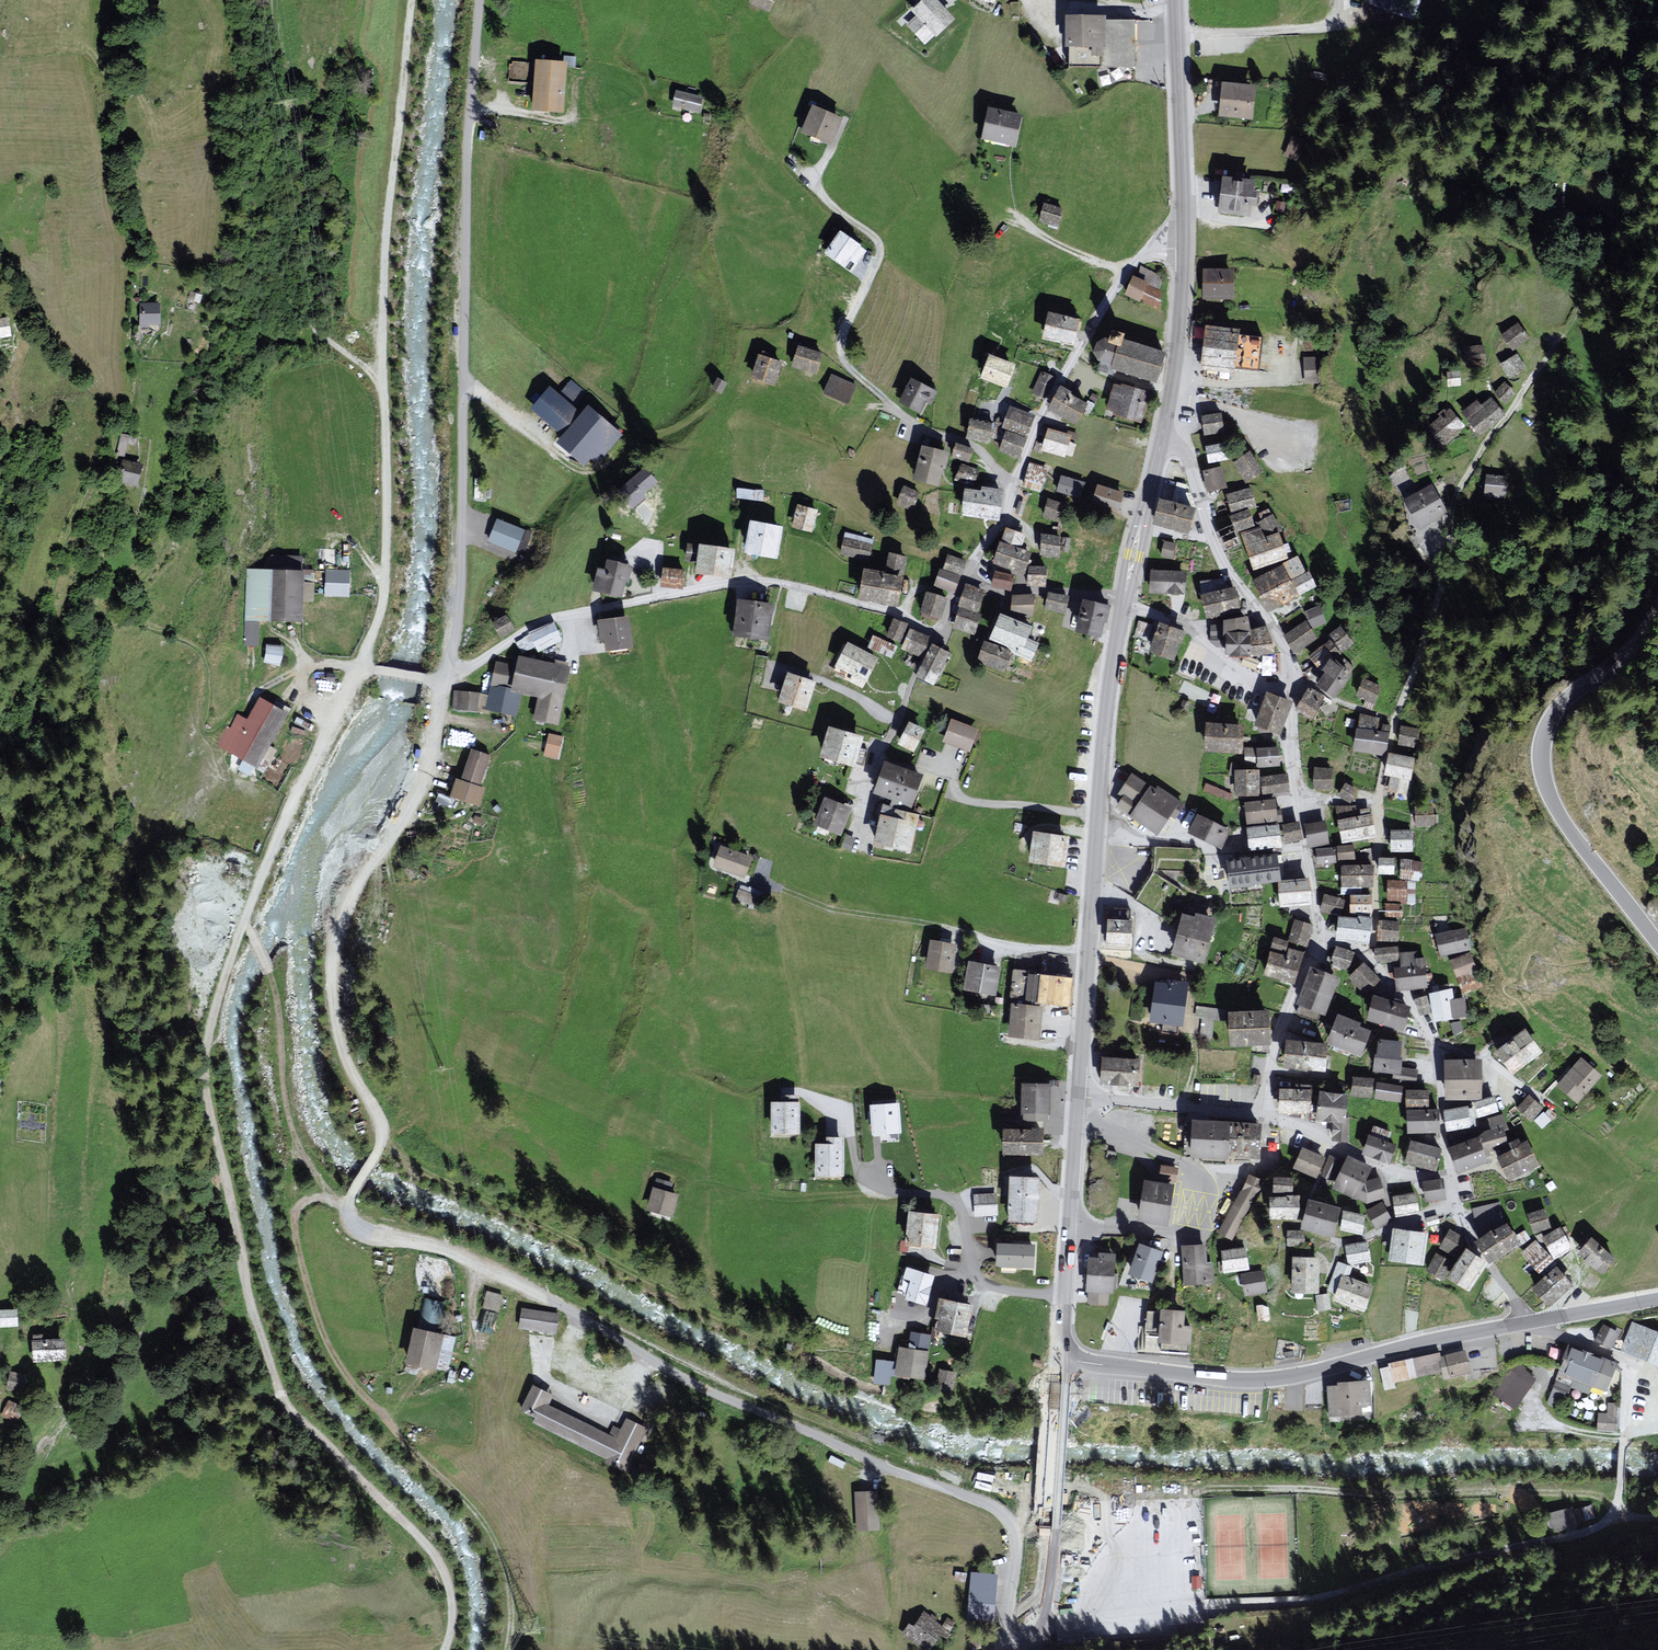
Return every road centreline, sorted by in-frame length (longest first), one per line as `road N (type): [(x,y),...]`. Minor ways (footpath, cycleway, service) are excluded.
road 1 (track): [(445,1649),(452,1603),(437,1561),(279,1390),(252,1307),(206,1088),(208,1036),(234,952),(286,819),(360,667)]
road 2 (residential): [(350,1197),(349,1217),(366,1232),(460,1256),(715,1394),(1001,1510),(1015,1539),(1006,1616),(1018,1649)]
road 3 (track): [(1526,1323),(1627,1363),(1619,1497),(1607,1521),(1306,1599),(1038,1620)]
road 4 (track): [(412,0),(384,259),(386,567),(360,667)]
road 5 (residential): [(360,667),(446,680),(549,619),(744,581),(832,595),(937,632)]
road 6 (track): [(1657,1515),(1624,1513),(1578,1492),(1196,1491),(1167,1529),(1170,1611)]
road 7 (track): [(348,1205),(314,1198),(293,1221),(329,1352),(495,1540),(509,1614),(505,1649)]
road 8 (track): [(442,681),(414,798),(360,882),(336,945),(333,994),(344,1055),(383,1128),(350,1197)]
road 9 (secondary): [(1122,602),(1095,817),(1080,1096)]
road 10 (unclassified): [(840,131),(817,187),(879,250),(842,339),(845,360),(907,419),(980,451),(1014,488)]
road 11 (tertiary): [(1059,1359),(1272,1379),(1526,1323)]
road 12 (track): [(383,376),(329,340),(308,309),(299,162),(291,98),(269,45),(268,0)]
road 13 (tertiary): [(1657,943),(1564,821),(1542,758),(1557,709),(1625,656),(1657,611)]
road 14 (track): [(479,0),(464,384)]
road 15 (residential): [(813,1098),(844,1125),(861,1172),(895,1191),(942,1197),(960,1208),(976,1271),(987,1285),(1064,1297)]
road 16 (residential): [(1078,1120),(1180,1163),(1201,1180),(1195,1233),(1070,1230)]
road 17 (residential): [(1183,249),(1153,250),(1126,273),(1043,408),(1014,488)]
road 18 (track): [(244,925),(274,987),(295,1136),(344,1203)]
road 19 (tertiary): [(1059,1359),(1043,1593),(1033,1635),(1018,1649)]
road 20 (track): [(464,384),(456,676)]
road 21 (residential): [(1163,439),(1188,457),(1222,561),(1274,631),(1290,681)]
road 22 (track): [(1396,720),(1444,574),(1453,501),(1475,461)]
road 23 (secondary): [(1176,0),(1183,249)]
road 24 (track): [(1595,275),(1537,376),(1475,461)]
road 25 (track): [(946,930),(836,910),(748,880)]
road 26 (residential): [(1378,803),(1396,720),(1290,681)]
road 27 (residential): [(1449,1173),(1394,1170),(1266,1116)]
road 28 (residential): [(1122,602),(1192,632),(1219,660),(1291,692)]
road 29 (secondary): [(1183,249),(1163,439)]
road 30 (residential): [(1319,936),(1276,1046),(1266,1116)]
road 31 (residential): [(1266,1116),(1080,1096)]
road 32 (residential): [(1526,1323),(1472,1242),(1449,1173)]
road 33 (secondary): [(1163,439),(1122,602)]
road 34 (residential): [(968,576),(1002,593),(1063,591),(1122,602)]
road 35 (residential): [(1366,957),(1378,803)]
road 36 (residential): [(1298,801),(1319,936)]
road 37 (residential): [(1552,1101),(1480,1057),(1432,1044)]
road 38 (residential): [(779,681),(788,669),(819,679),(896,718)]
road 39 (tertiary): [(1526,1323),(1657,1299)]
road 40 (residential): [(1449,1173),(1432,1044)]
road 41 (track): [(1657,1433),(1604,1436),(1531,1417)]
road 42 (residential): [(896,718),(866,788),(862,835)]

